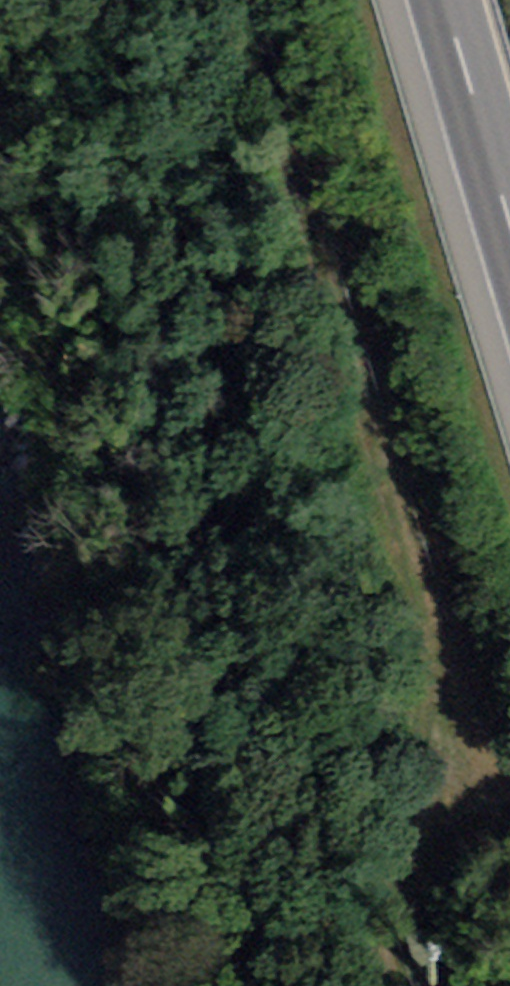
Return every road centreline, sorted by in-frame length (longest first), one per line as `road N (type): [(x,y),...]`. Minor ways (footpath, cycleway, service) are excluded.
road 1 (track): [(427,806),(230,0)]
road 2 (track): [(509,775),(427,806),(413,985)]
road 3 (motorway): [(441,0),(509,221)]

